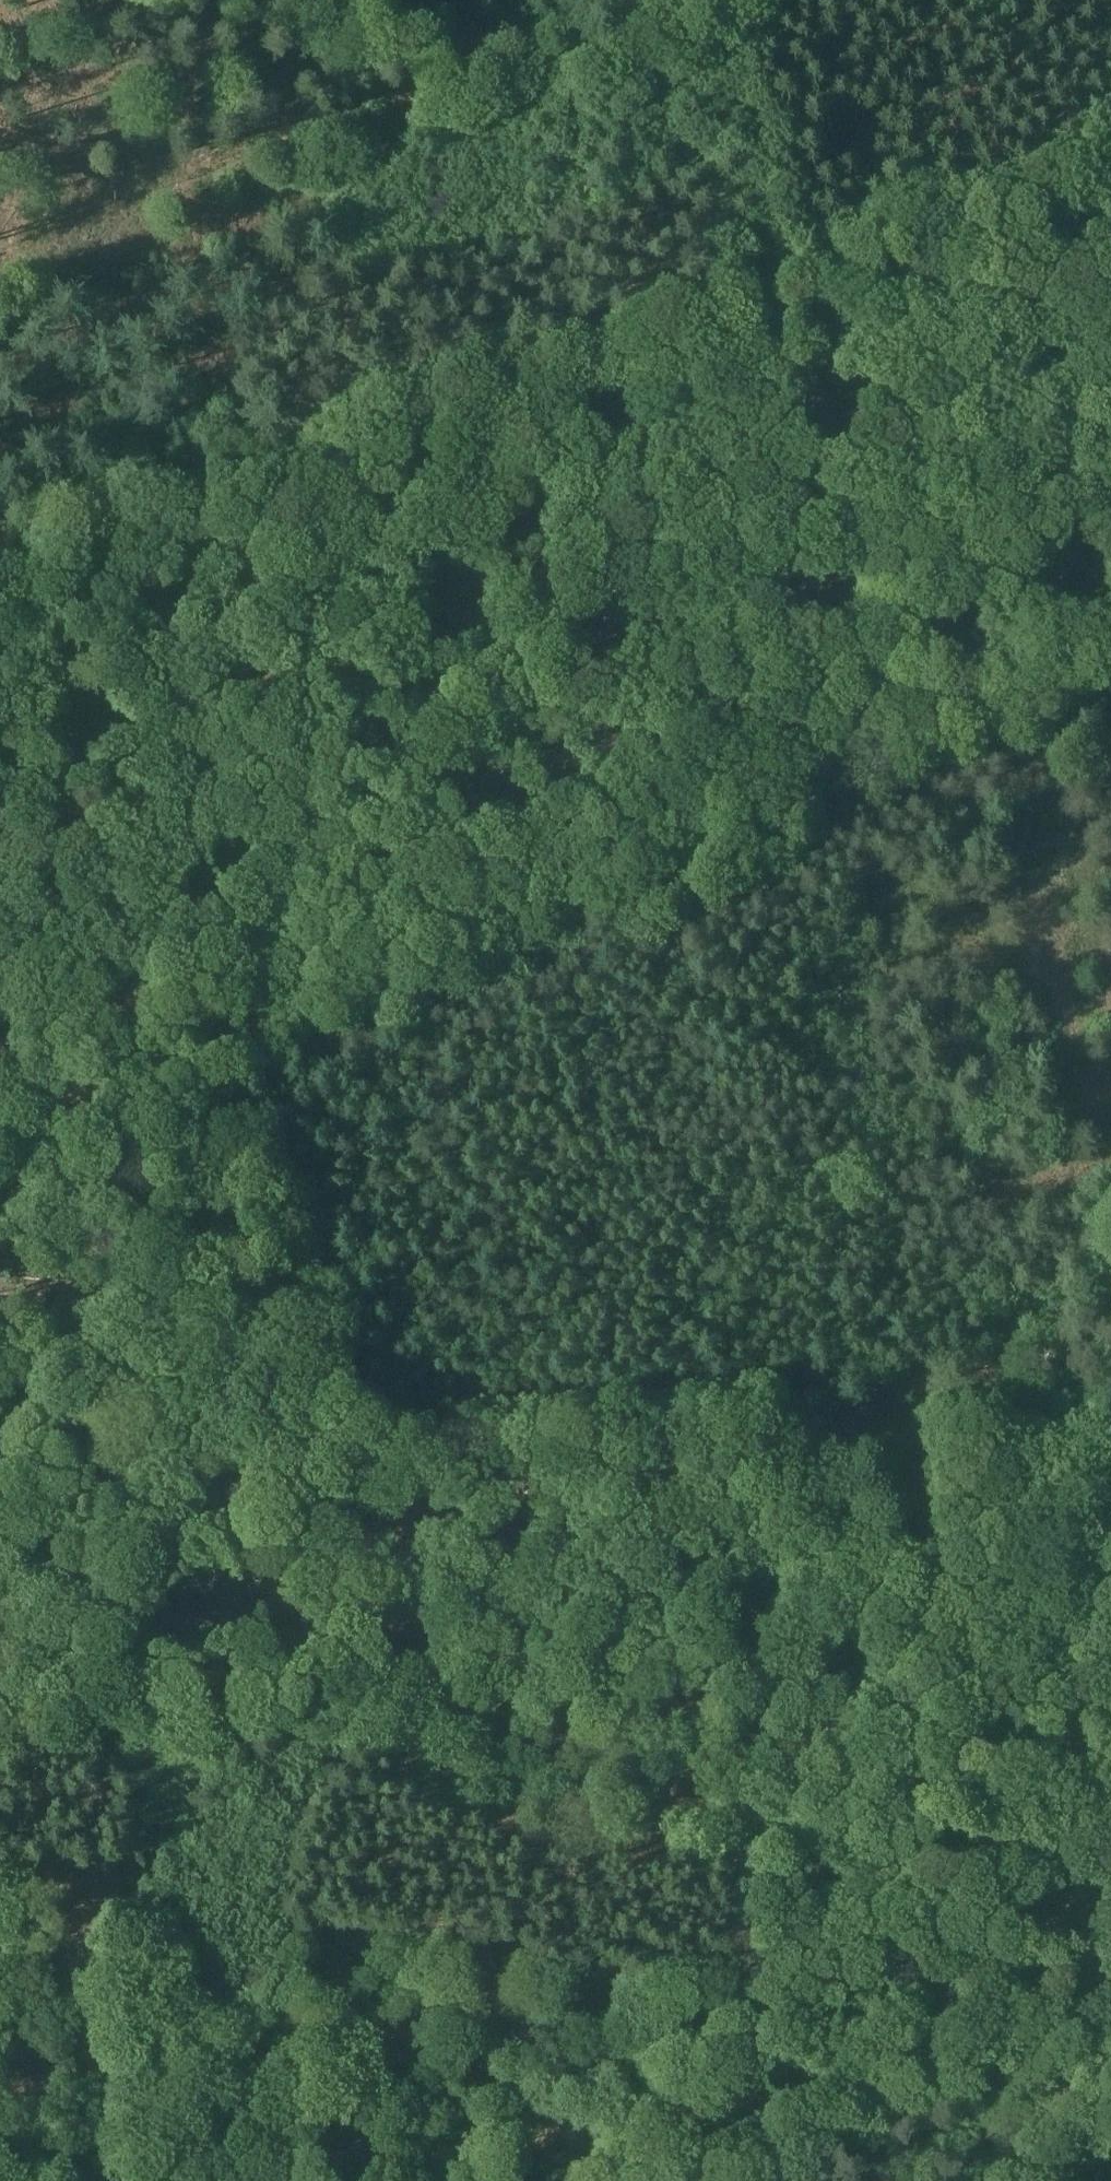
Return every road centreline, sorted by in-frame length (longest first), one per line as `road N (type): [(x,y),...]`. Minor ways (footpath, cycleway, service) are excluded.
road 1 (track): [(0,543),(1110,147)]
road 2 (track): [(1018,2146),(1110,2024)]

